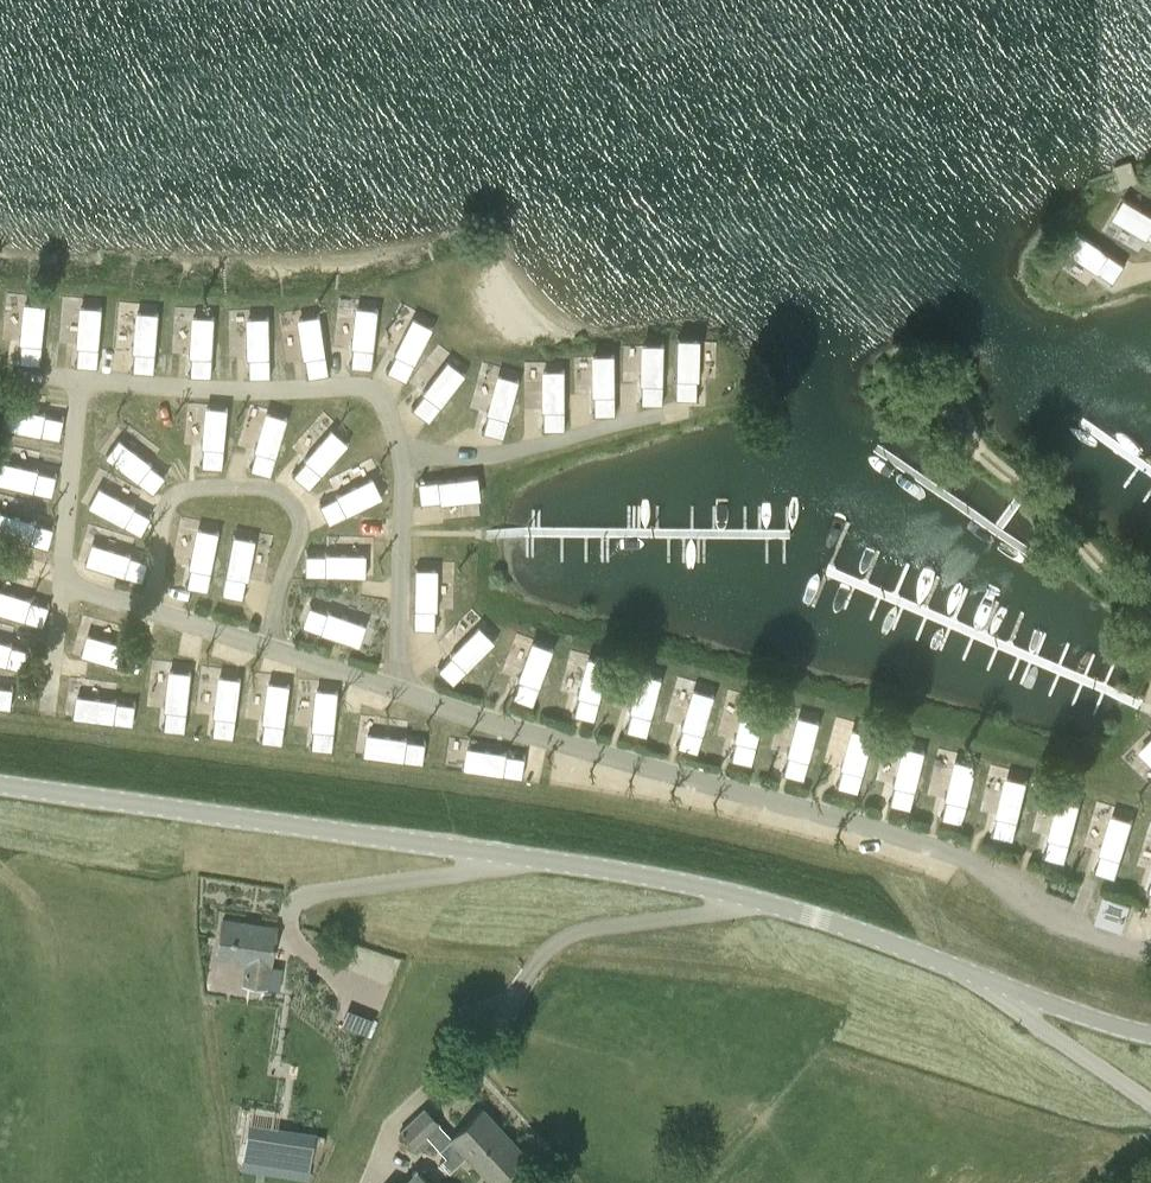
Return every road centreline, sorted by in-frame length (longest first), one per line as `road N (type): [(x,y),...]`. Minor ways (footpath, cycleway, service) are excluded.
road 1 (unclassified): [(1039,1010),(833,920),(648,878),(0,786)]
road 2 (unclassified): [(1150,1110),(1039,1010)]

